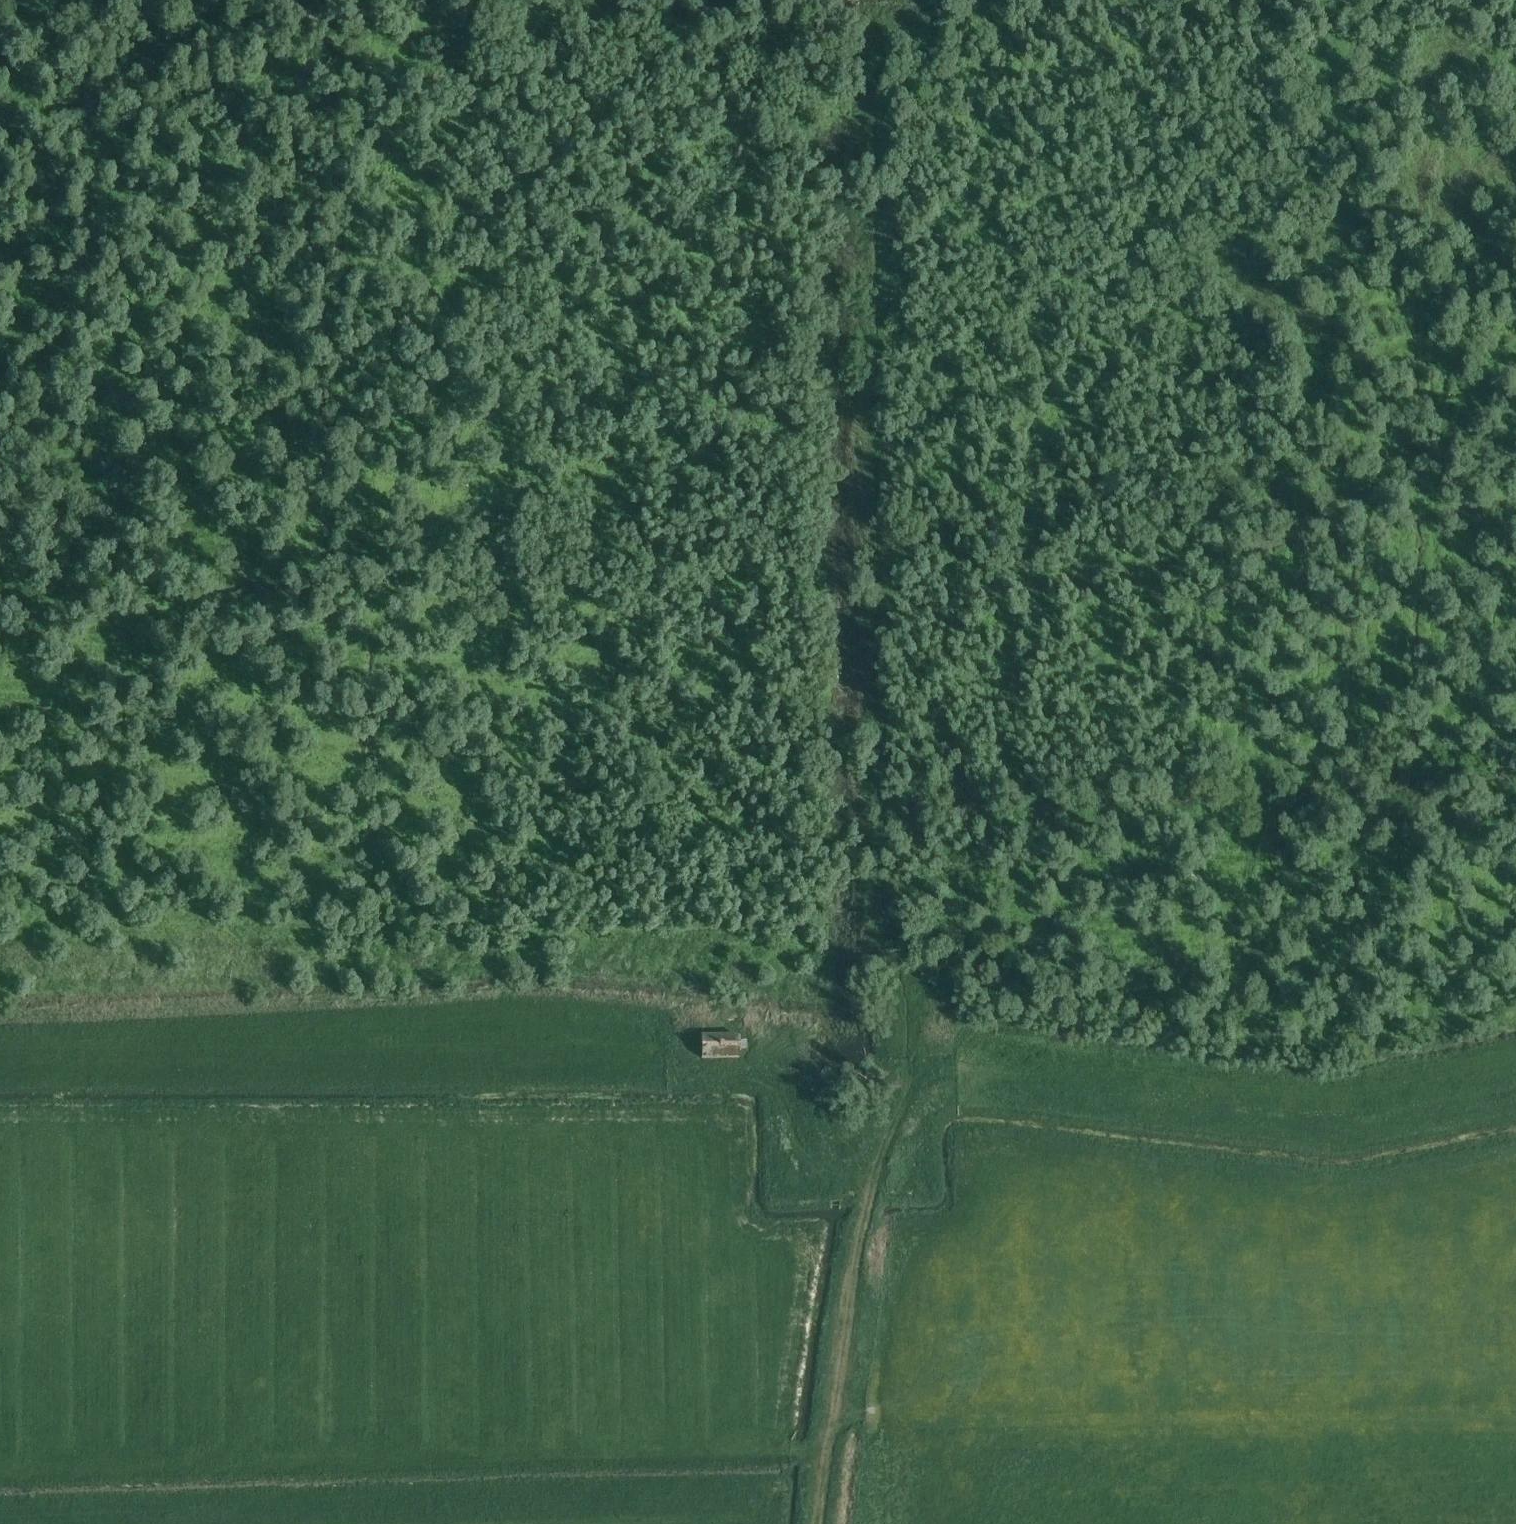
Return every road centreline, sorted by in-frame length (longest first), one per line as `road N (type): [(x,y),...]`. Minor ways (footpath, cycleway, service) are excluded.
road 1 (track): [(916,1093),(886,844),(878,272),(889,34)]
road 2 (track): [(948,1074),(926,1081),(890,1122),(846,1314),(815,1523)]

